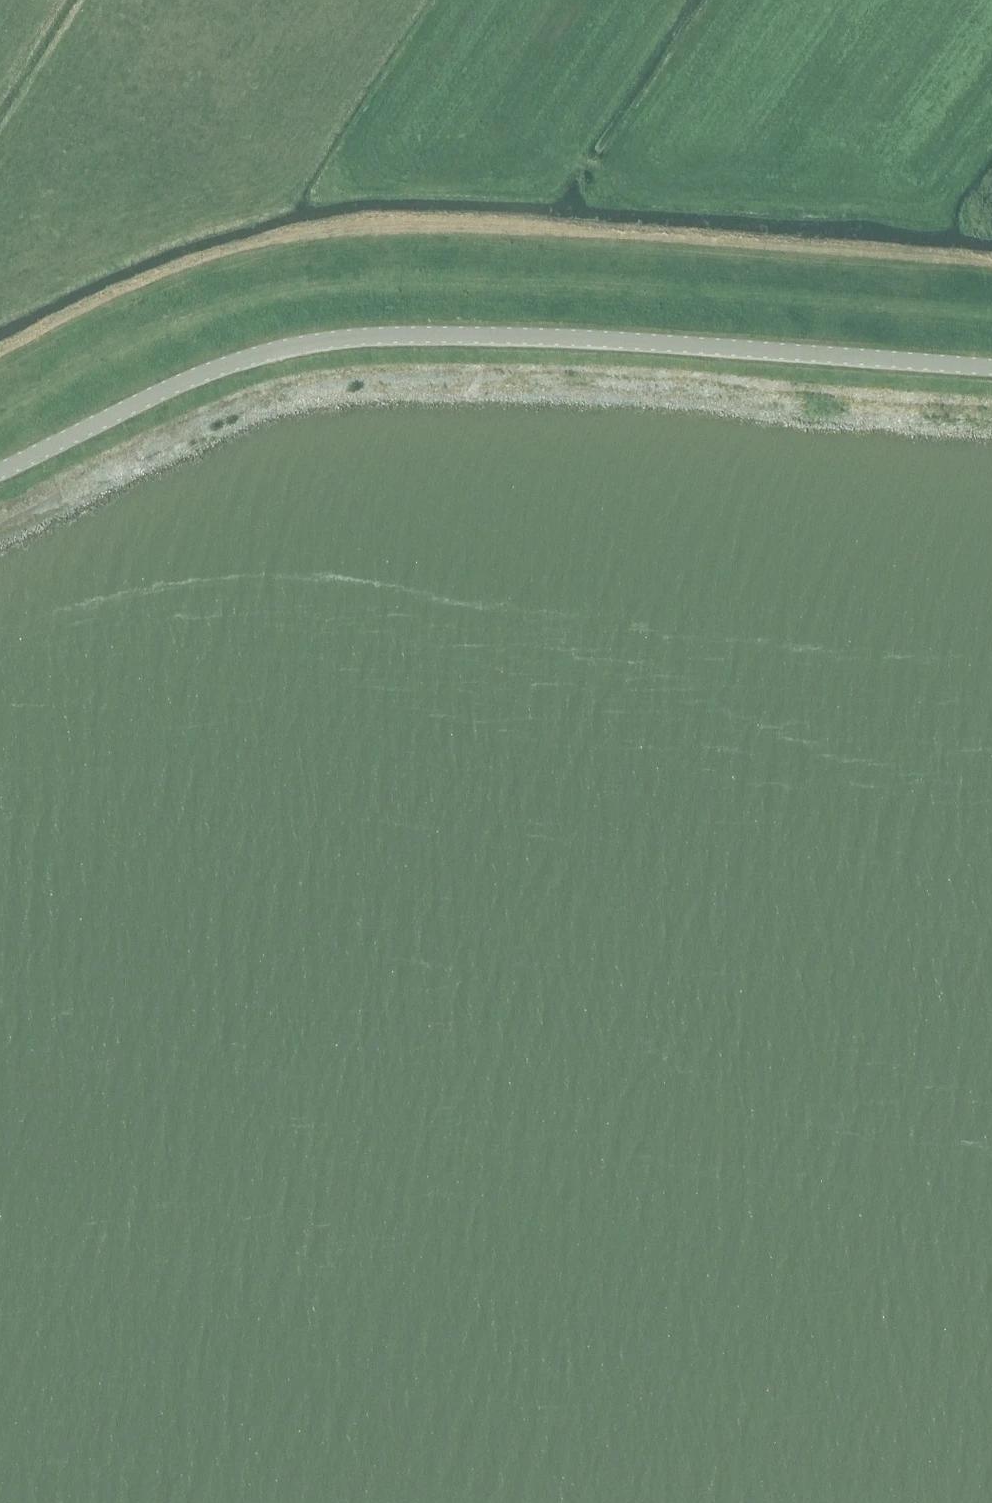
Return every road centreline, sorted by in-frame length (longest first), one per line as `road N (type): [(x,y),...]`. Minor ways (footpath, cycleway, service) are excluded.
road 1 (tertiary): [(0,471),(223,366),(333,340),(549,339),(991,369)]

